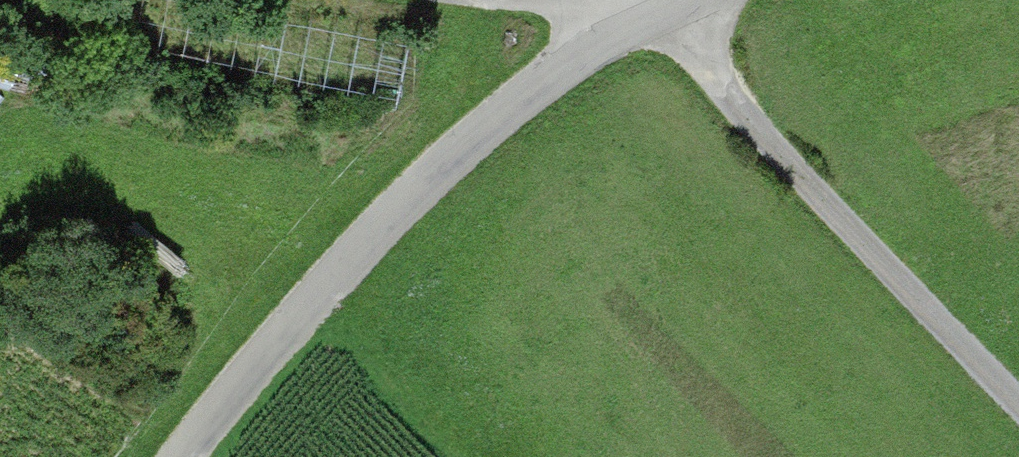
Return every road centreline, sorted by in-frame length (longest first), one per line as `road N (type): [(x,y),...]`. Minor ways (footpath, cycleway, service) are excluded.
road 1 (unclassified): [(720,0),(663,18),(509,120),(365,246),(189,456)]
road 2 (track): [(1018,384),(663,18),(501,0)]

